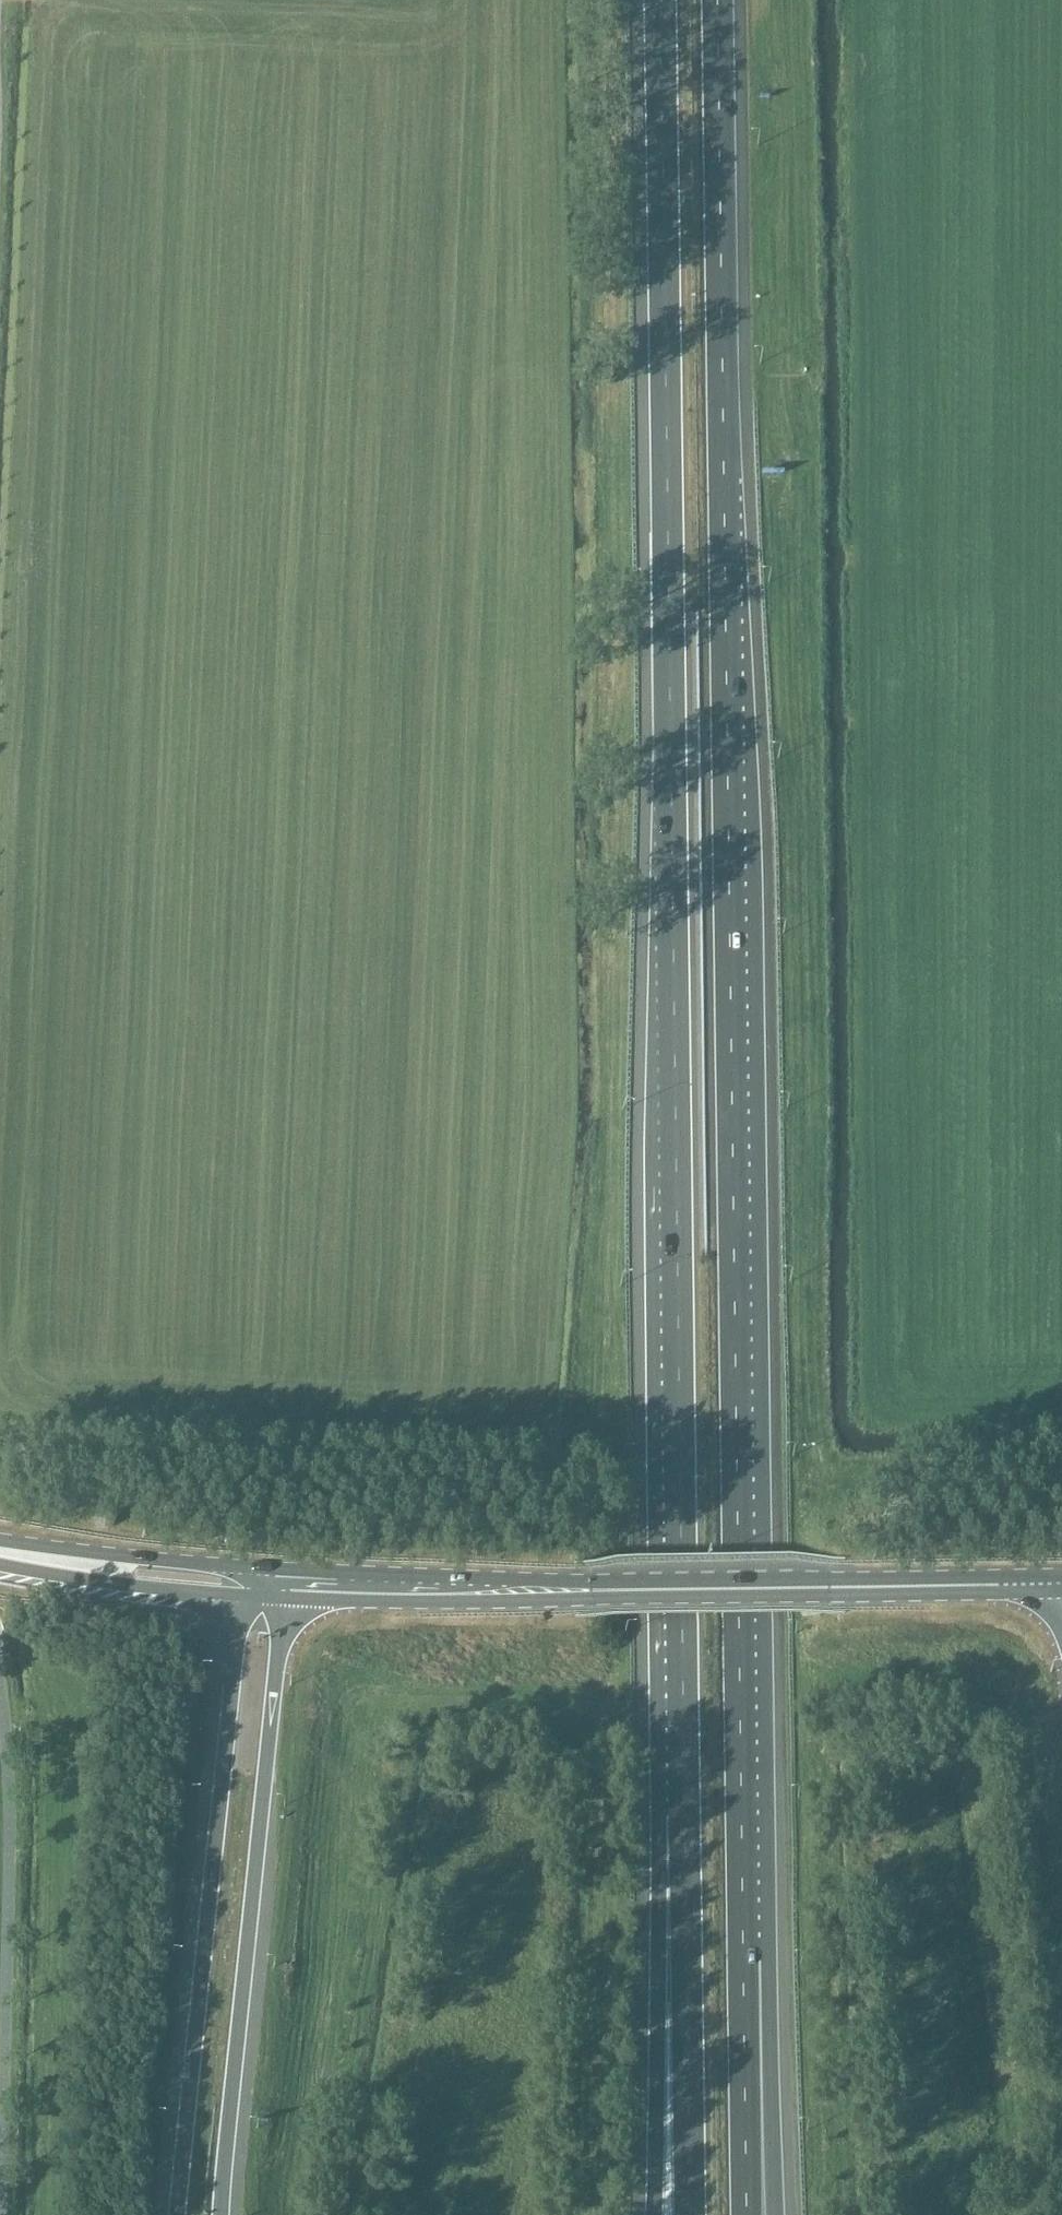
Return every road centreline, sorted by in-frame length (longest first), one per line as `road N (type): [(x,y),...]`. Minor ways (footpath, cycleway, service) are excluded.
road 1 (motorway): [(743,1958),(719,0)]
road 2 (motorway): [(662,0),(685,1748)]
road 3 (primary): [(286,1586),(1061,1584)]
road 4 (motorway): [(242,1585),(177,2214)]
road 5 (motorway): [(221,2214),(286,1586)]
road 6 (motorway): [(685,1748),(658,1921),(657,2214)]
road 7 (motorway): [(685,1748),(691,2214)]
road 8 (motorway): [(778,2214),(773,2100),(743,1958)]
road 9 (motorway): [(747,2214),(743,1958)]
road 10 (primary): [(242,1585),(0,1550)]

